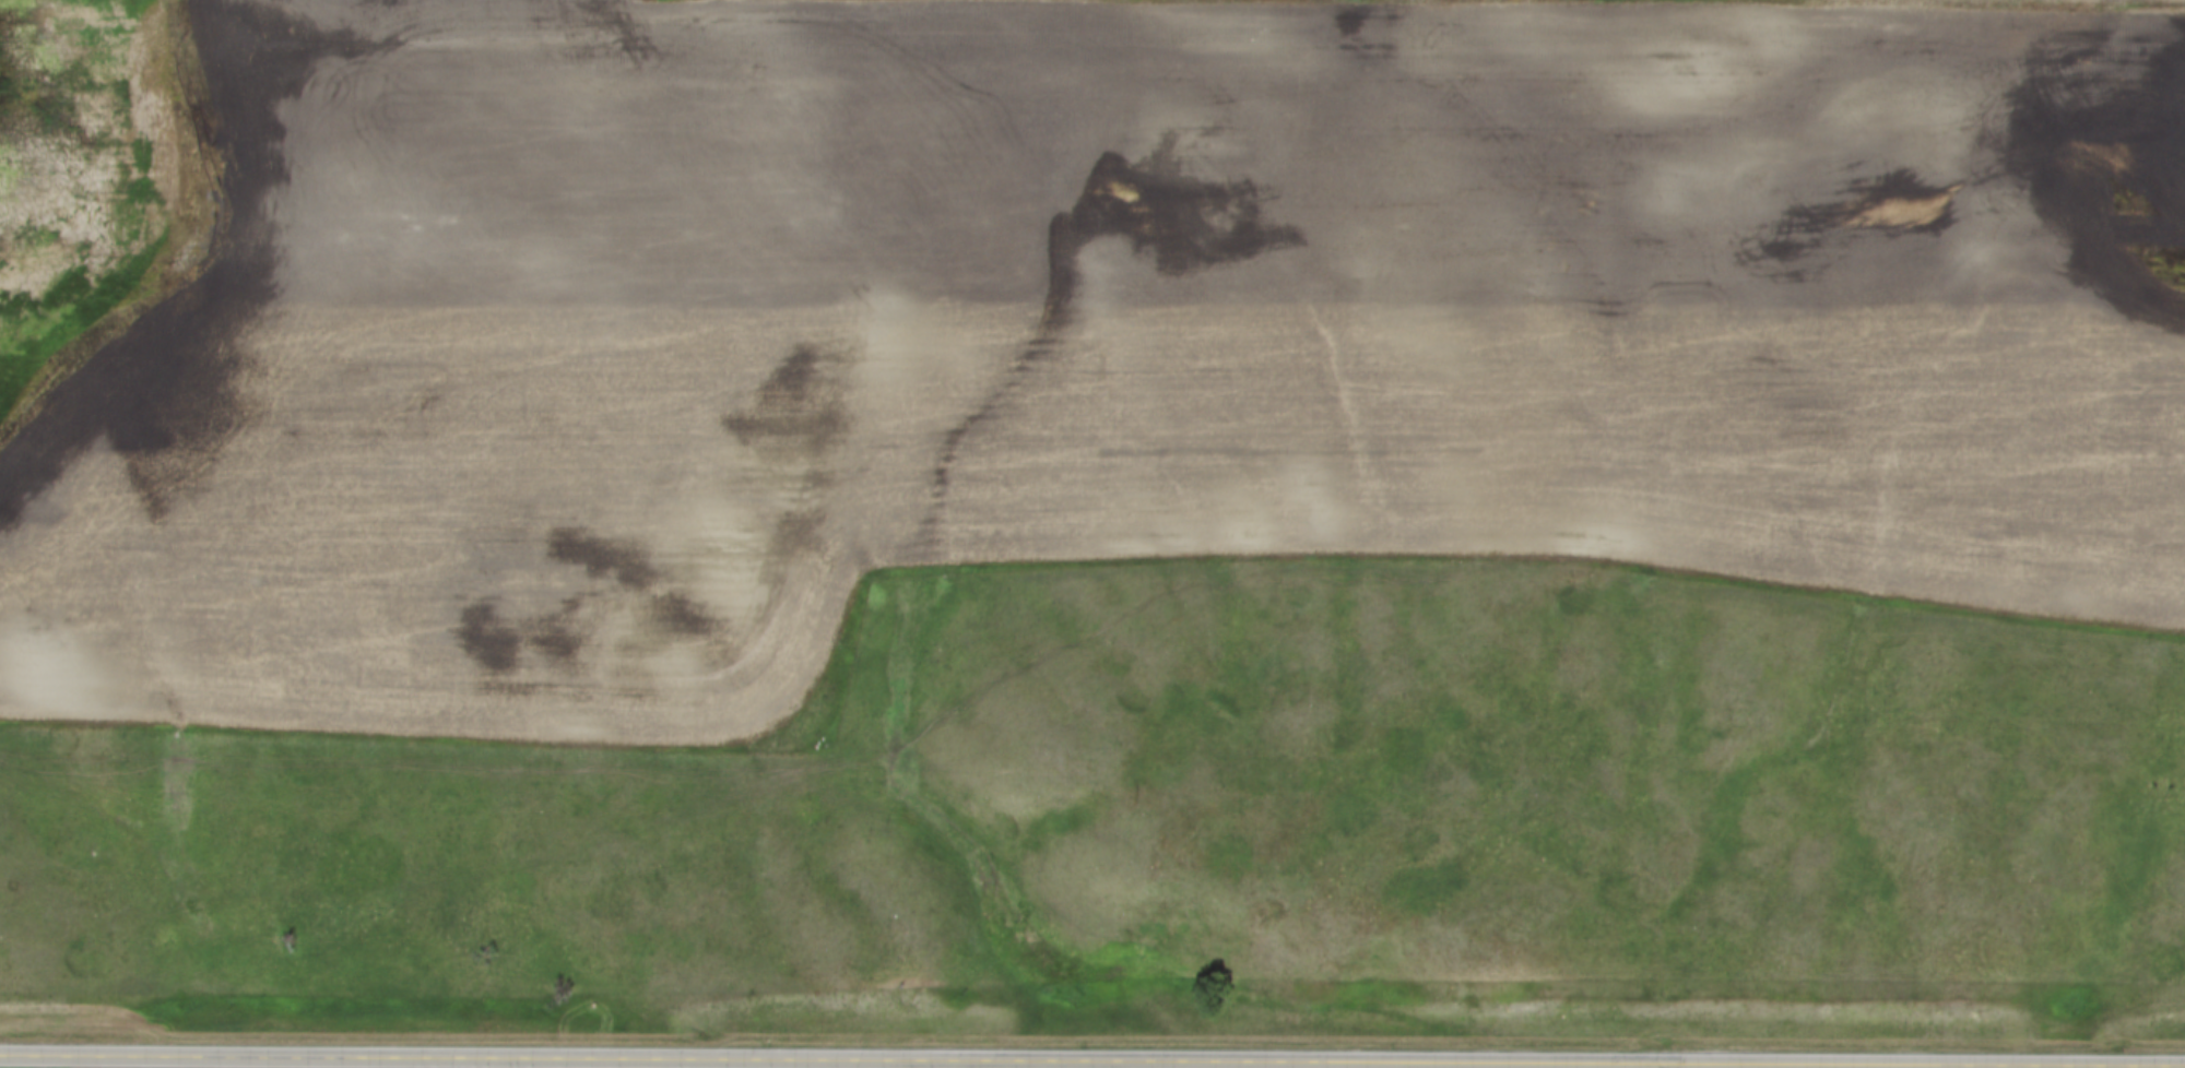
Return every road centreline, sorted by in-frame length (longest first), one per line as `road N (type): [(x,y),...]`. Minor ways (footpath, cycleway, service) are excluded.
road 1 (secondary): [(2171,1067),(0,1061)]

